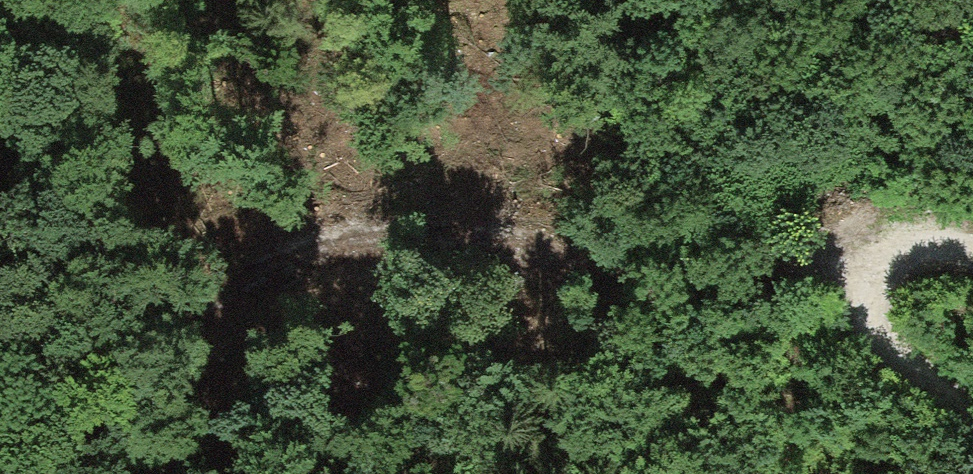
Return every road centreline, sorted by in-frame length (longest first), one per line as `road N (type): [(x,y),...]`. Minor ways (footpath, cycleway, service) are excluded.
road 1 (track): [(856,295),(410,257),(0,400)]
road 2 (track): [(972,252),(916,249),(871,269),(856,295),(857,334),(893,384),(972,442)]

